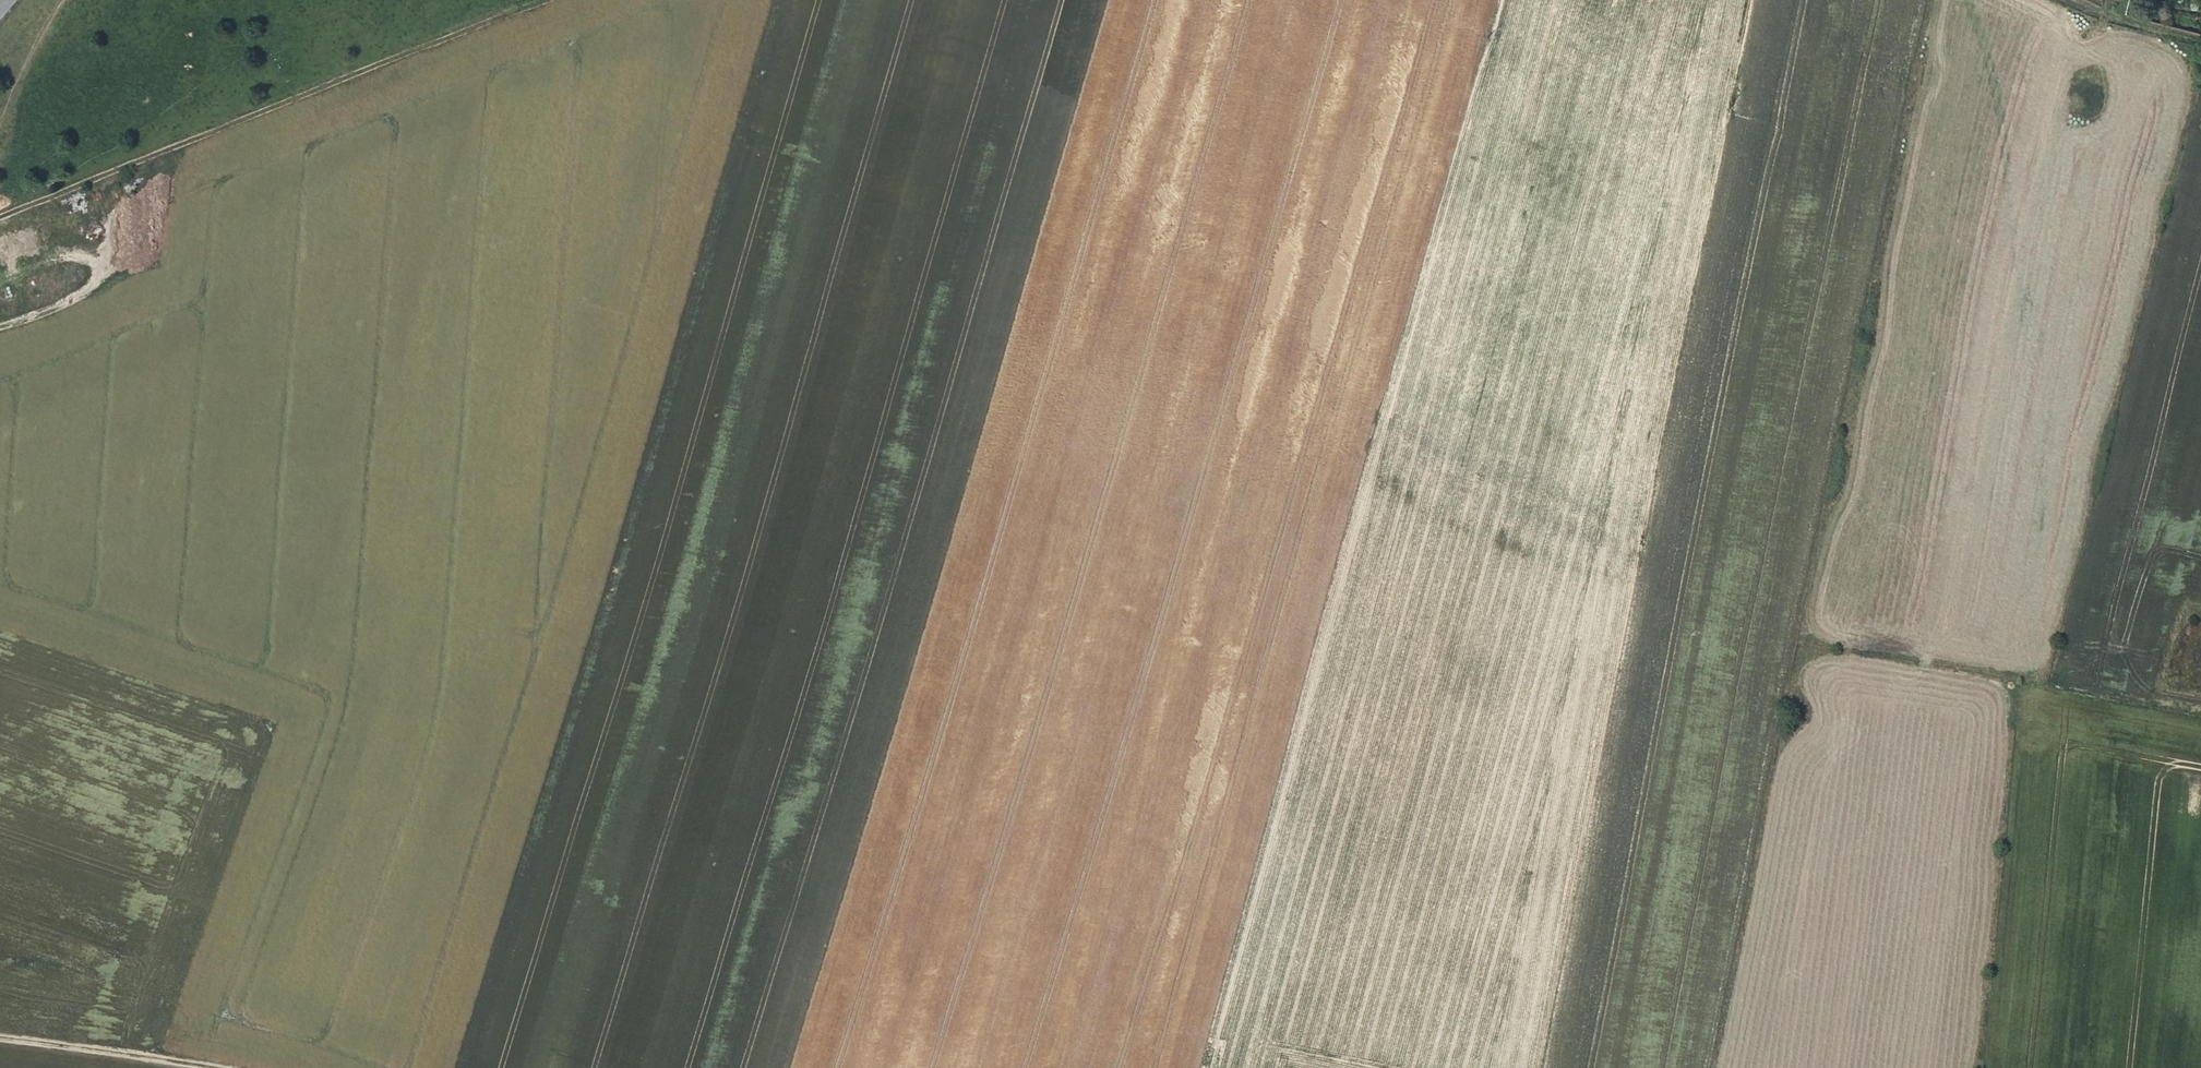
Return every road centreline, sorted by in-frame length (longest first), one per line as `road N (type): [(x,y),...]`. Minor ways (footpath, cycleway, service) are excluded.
road 1 (track): [(0,215),(547,0)]
road 2 (track): [(220,1067),(0,1040)]
road 3 (track): [(2075,0),(2200,40)]

